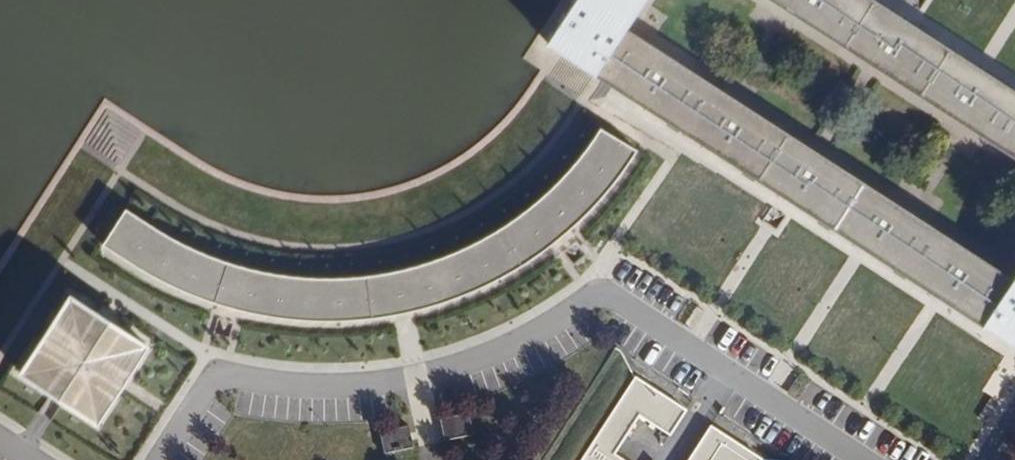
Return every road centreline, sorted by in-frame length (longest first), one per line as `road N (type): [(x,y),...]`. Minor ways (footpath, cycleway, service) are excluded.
road 1 (residential): [(158,459),(209,382),(232,373),(313,384),(411,379),(525,337),(602,290),(862,459)]

